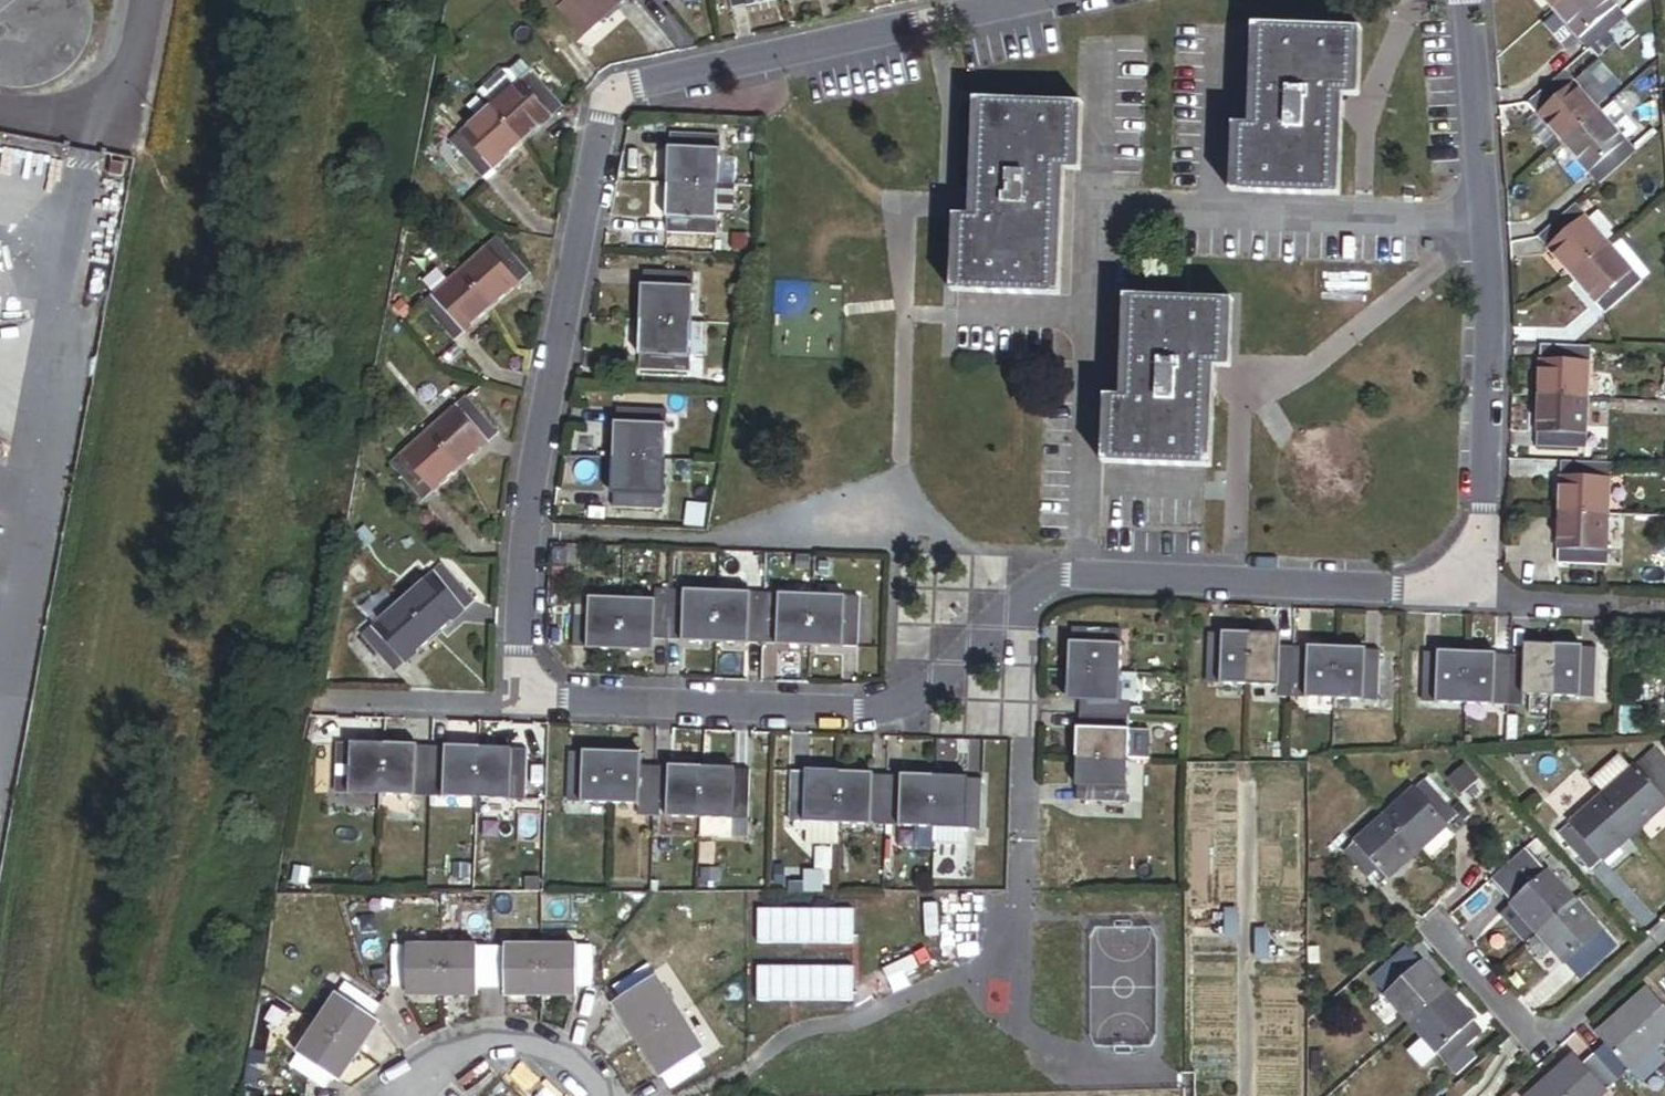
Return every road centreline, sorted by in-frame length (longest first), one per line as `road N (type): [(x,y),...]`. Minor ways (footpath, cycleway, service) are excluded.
road 1 (residential): [(1055,0),(639,88),(618,102),(600,139),(529,526),(521,663),(541,690),(575,703),(882,708),(925,692),(988,626),(1058,580),(1403,587),(1434,579),(1460,555),(1481,517),(1488,305),(1464,0)]
road 2 (residential): [(1428,926),(1542,1050),(1664,942)]
road 3 (residential): [(380,1095),(475,1043),(518,1038),(586,1066),(607,1095)]

